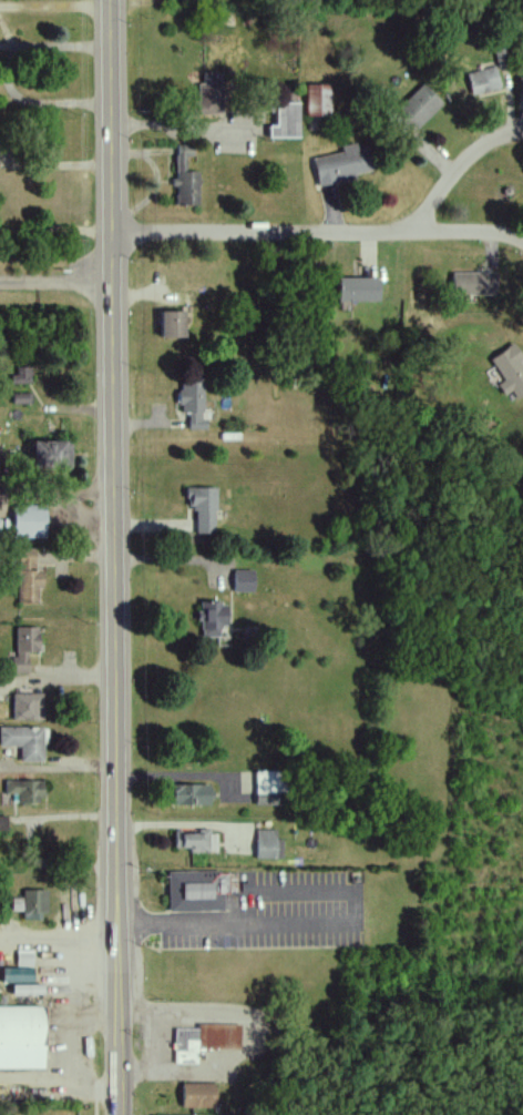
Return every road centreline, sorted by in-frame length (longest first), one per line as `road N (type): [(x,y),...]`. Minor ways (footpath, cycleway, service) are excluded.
road 1 (secondary): [(119,972),(111,0)]
road 2 (residential): [(112,236),(388,235)]
road 3 (residential): [(388,235),(422,219),(470,160),(522,135)]
road 4 (secondary): [(120,1114),(119,972)]
road 5 (residential): [(522,245),(486,235),(388,235)]

